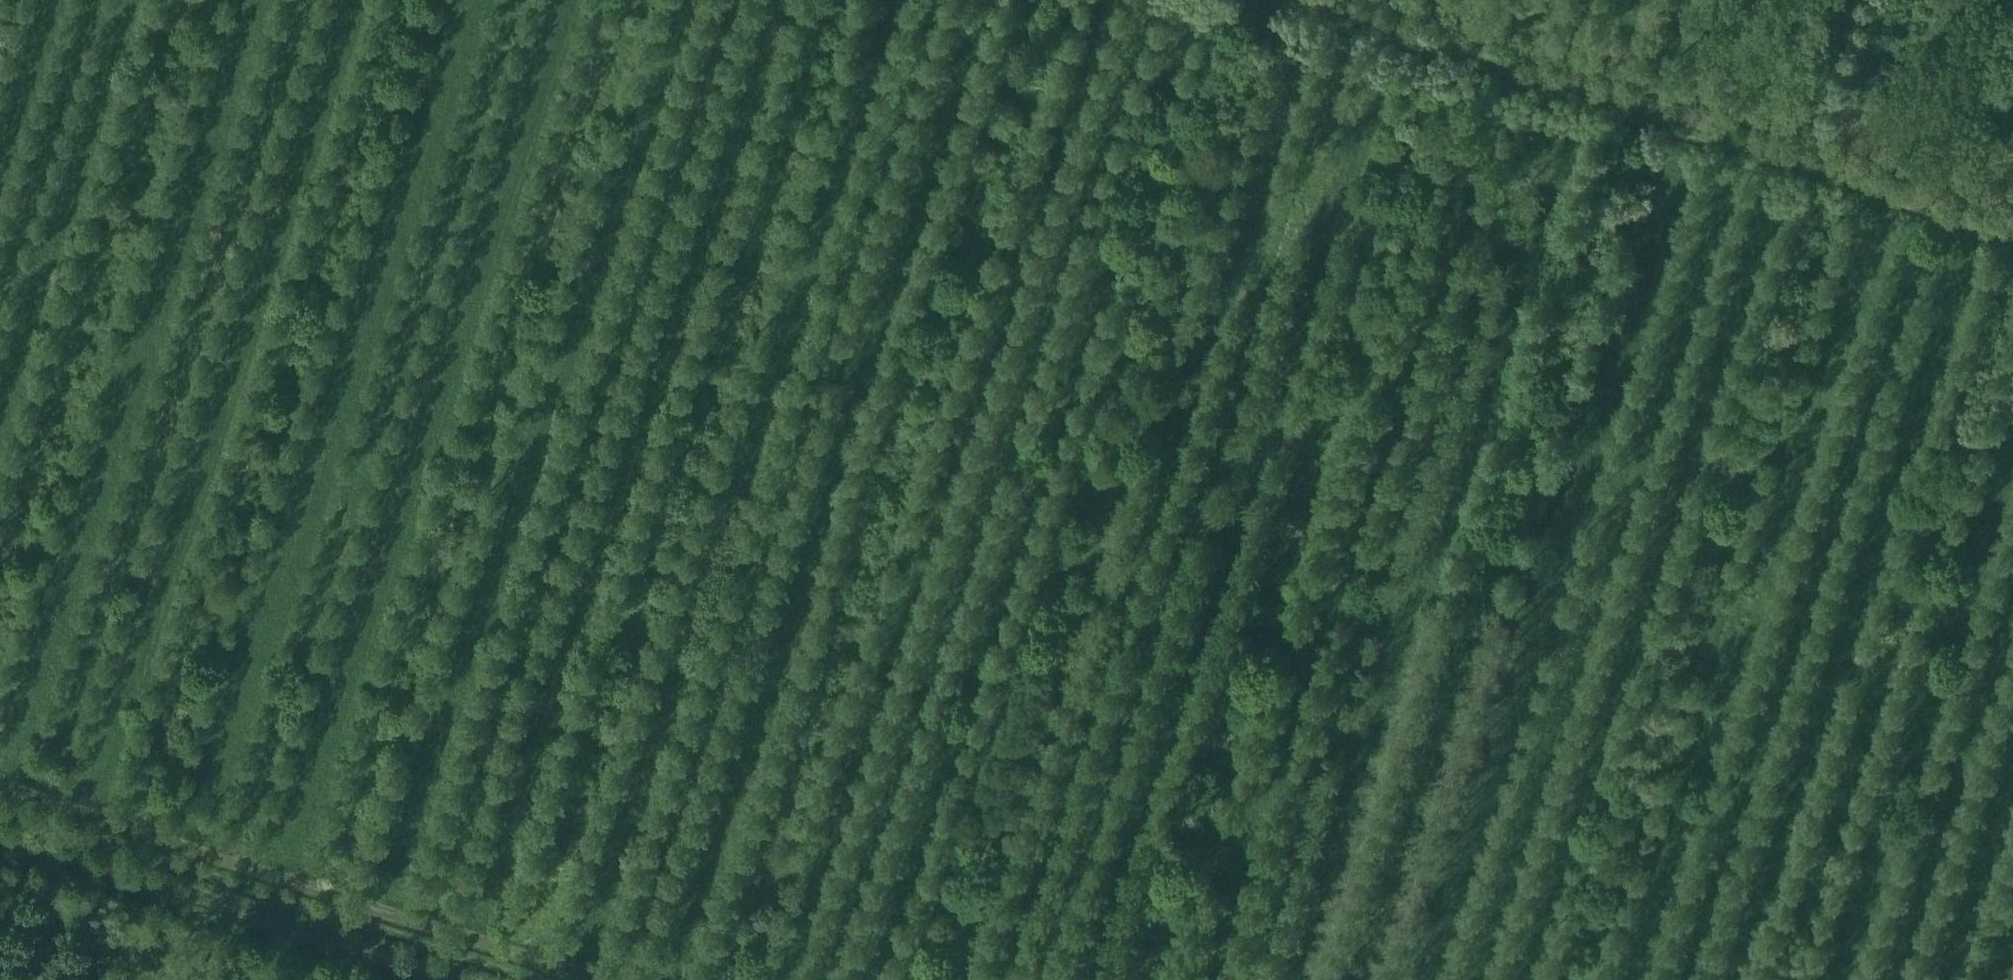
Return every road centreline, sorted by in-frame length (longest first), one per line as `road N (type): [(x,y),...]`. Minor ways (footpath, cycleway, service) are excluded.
road 1 (track): [(599,979),(0,788)]
road 2 (track): [(1469,0),(2012,176)]

